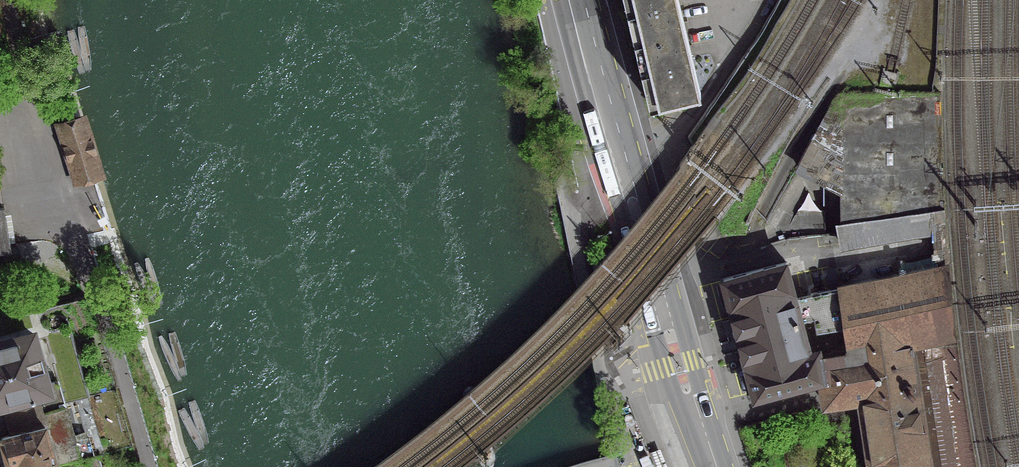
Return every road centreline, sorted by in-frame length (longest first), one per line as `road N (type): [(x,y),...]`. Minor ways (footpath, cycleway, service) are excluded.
road 1 (primary): [(716,466),(572,0)]

